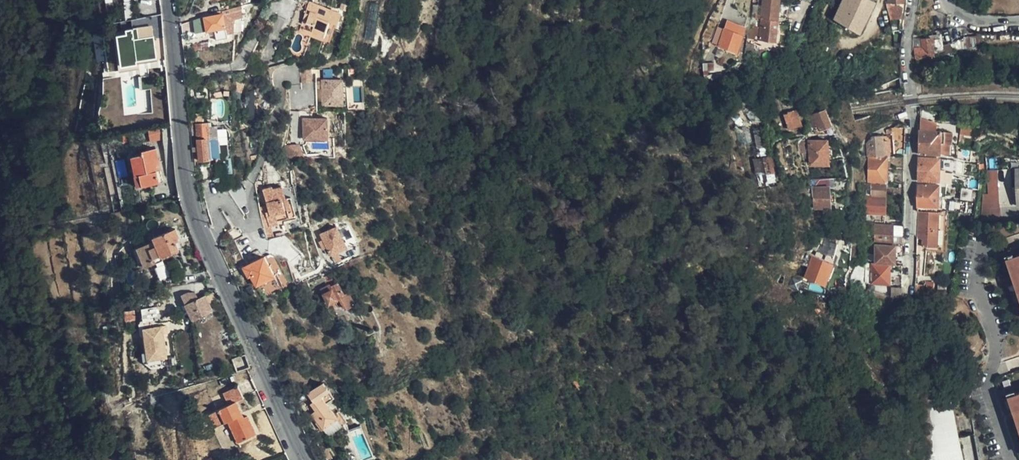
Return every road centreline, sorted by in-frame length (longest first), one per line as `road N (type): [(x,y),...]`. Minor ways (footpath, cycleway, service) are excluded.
road 1 (tertiary): [(166,0),(188,192),(306,459)]
road 2 (residential): [(911,298),(914,0)]

